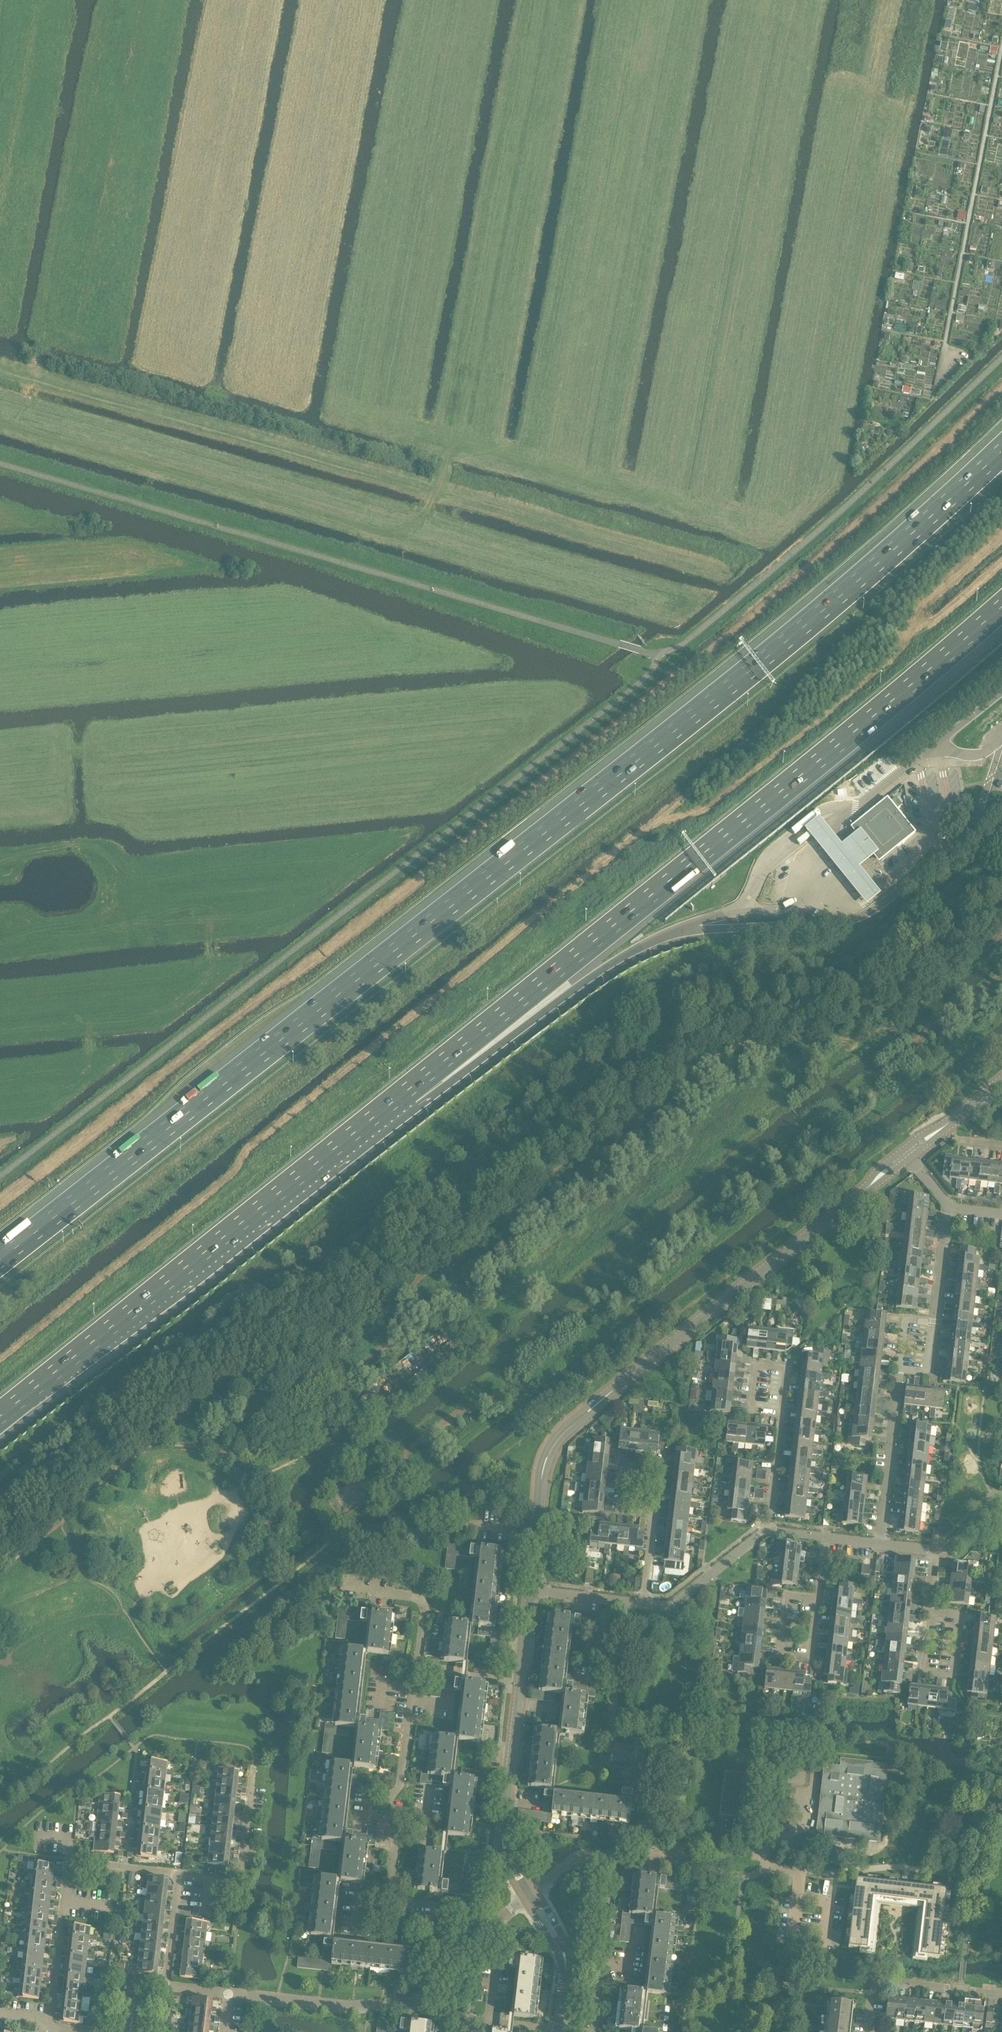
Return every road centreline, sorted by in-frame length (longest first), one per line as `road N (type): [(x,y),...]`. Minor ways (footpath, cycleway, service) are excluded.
road 1 (motorway): [(1001,451),(713,701),(0,1260)]
road 2 (motorway): [(407,1091),(1001,607)]
road 3 (tertiary): [(537,1531),(544,1467),(560,1436),(906,1158)]
road 4 (motorway): [(0,1416),(407,1091)]
road 5 (track): [(944,362),(1001,62)]
road 6 (residential): [(643,1861),(656,1756),(611,1751),(624,1599)]
road 7 (motorway): [(407,1091),(642,946)]
road 8 (residential): [(49,2018),(68,1862),(180,1874)]
road 9 (residential): [(388,1898),(415,1670)]
road 10 (tertiary): [(529,1896),(504,1849),(503,1821),(520,1677)]
road 11 (residential): [(879,1545),(900,1368)]
road 12 (residential): [(180,1874),(240,1880),(253,1768)]
road 13 (residential): [(229,1994),(392,2003)]
road 14 (residential): [(643,1601),(670,1604),(767,1531)]
road 15 (residential): [(818,1600),(812,1659),(783,1655),(789,1597)]
road 16 (tertiary): [(561,2031),(564,1952),(529,1896)]
road 17 (residential): [(929,1614),(924,1671),(953,1674),(959,1617)]
road 18 (residential): [(1001,1996),(889,1984),(871,1993)]
road 19 (residential): [(643,1861),(753,1876),(766,1867)]
road 20 (residential): [(416,1535),(450,1525),(537,1531)]
road 21 (tertiary): [(906,1158),(1001,1081)]
road 22 (residential): [(782,1414),(787,1369),(755,1366),(750,1410)]
road 23 (residential): [(392,2003),(424,2004),(433,1972),(477,1937)]

